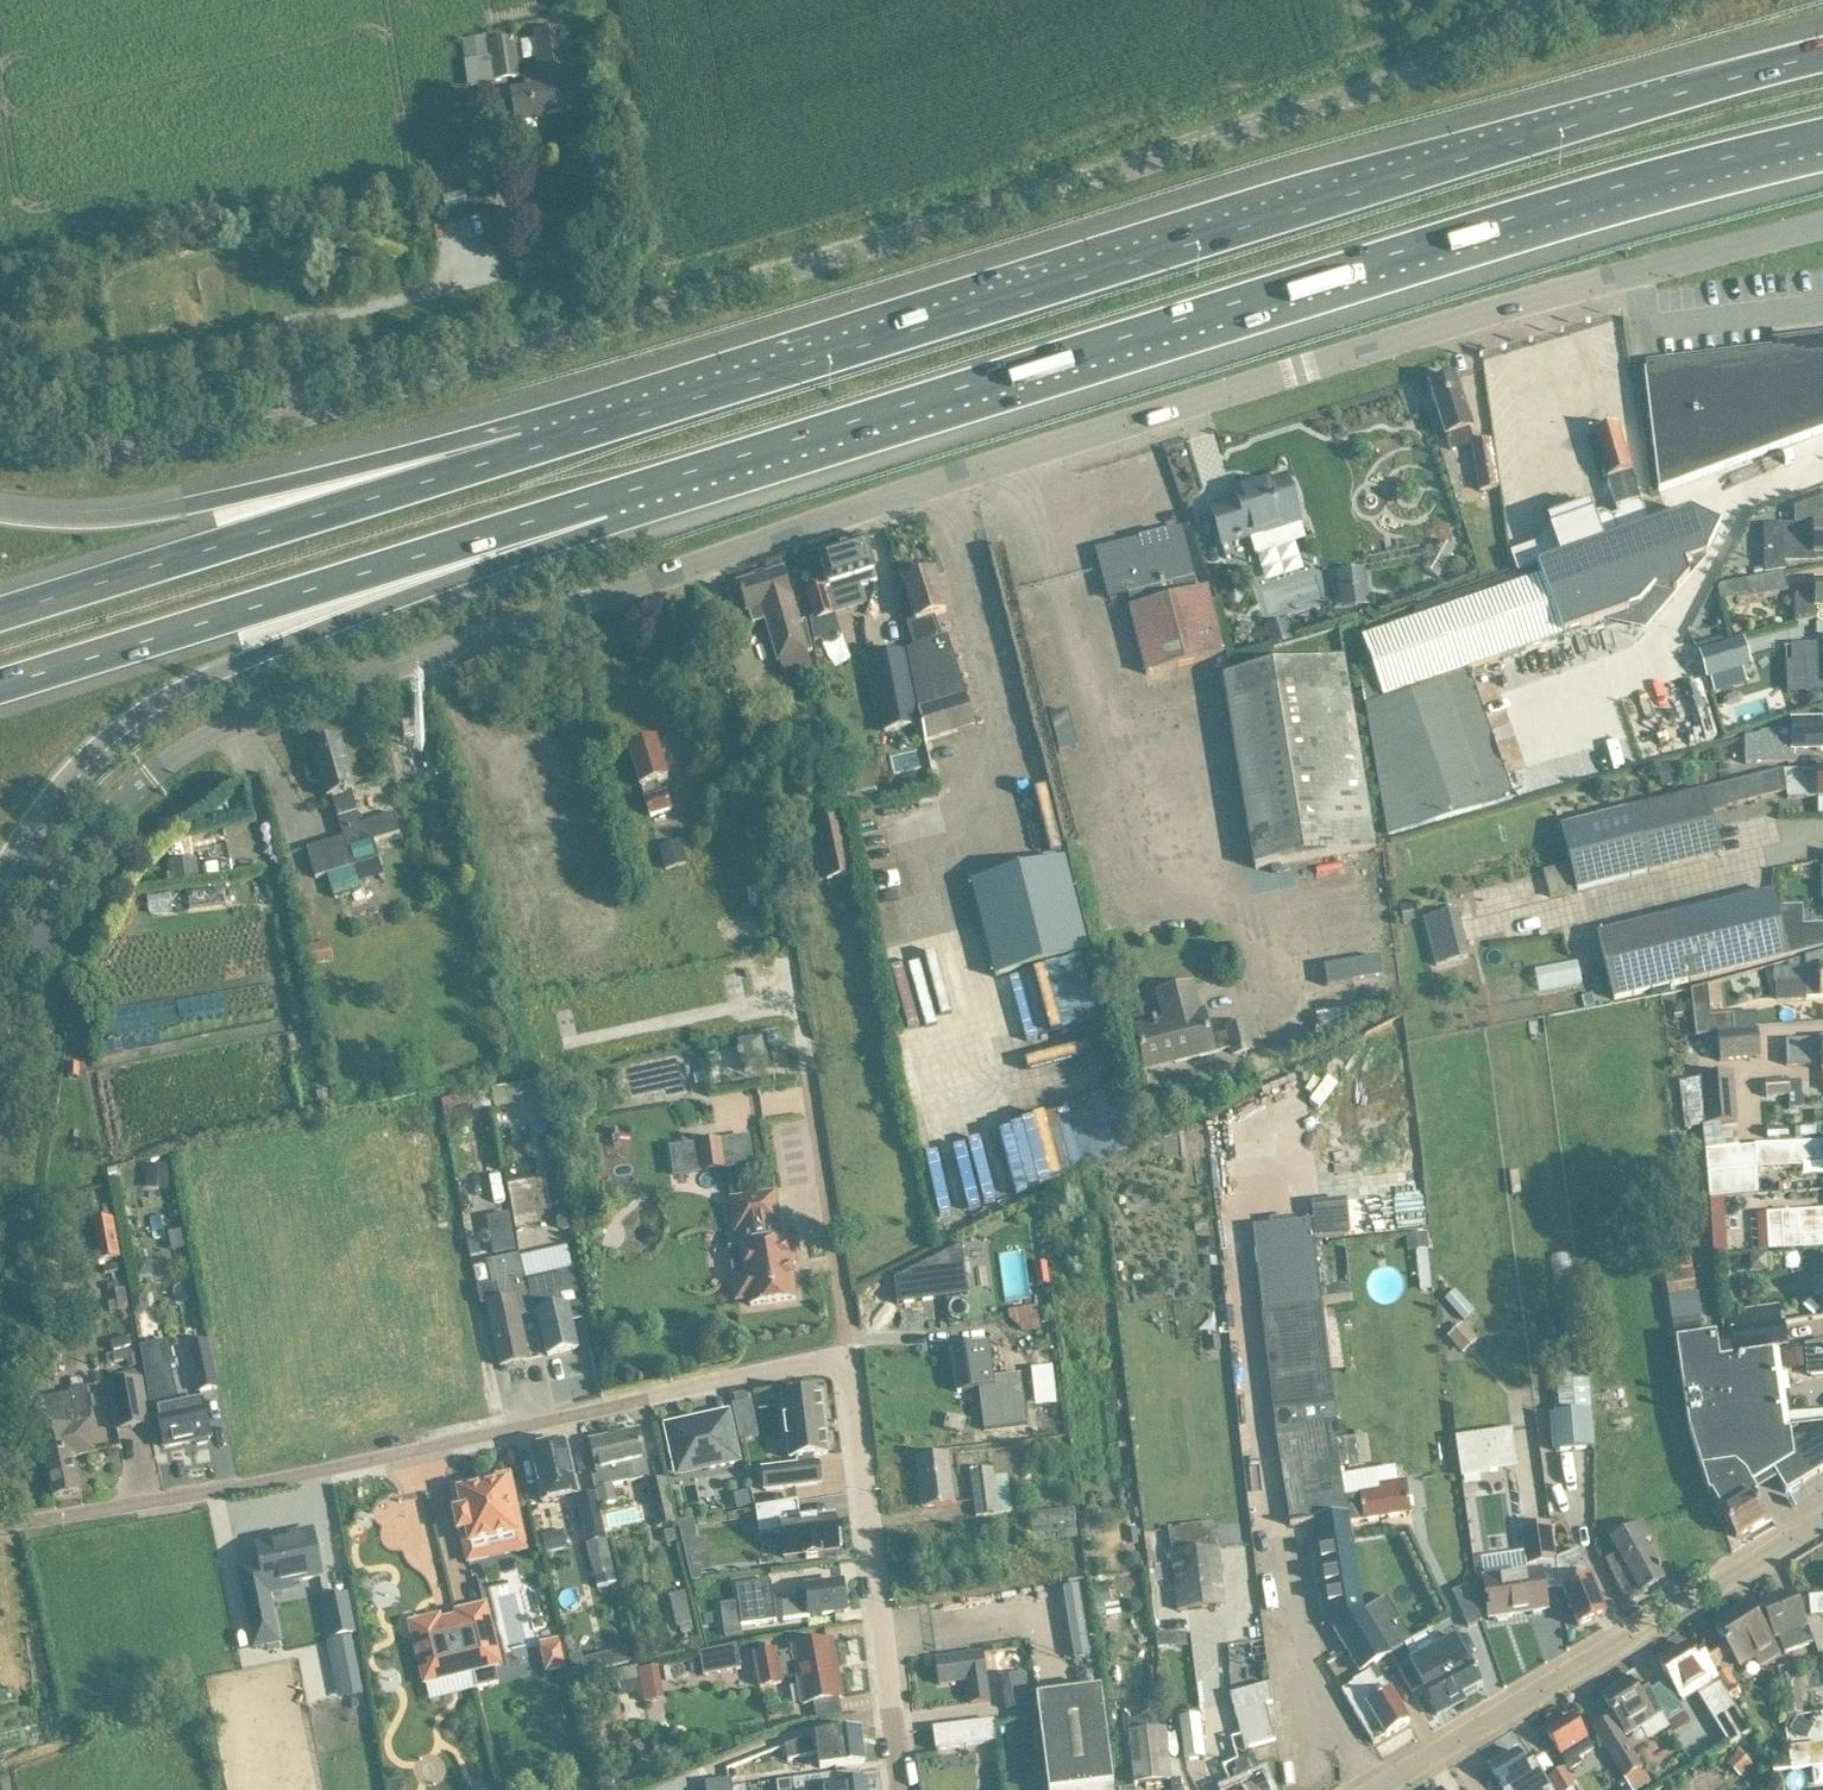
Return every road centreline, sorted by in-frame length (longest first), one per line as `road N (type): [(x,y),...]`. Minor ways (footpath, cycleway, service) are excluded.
road 1 (unclassified): [(0,1172),(27,980),(47,909),(123,798),(172,758),(251,717),(972,471),(1627,274),(1822,228)]
road 2 (unclassified): [(1556,0),(1436,62),(1320,107),(340,404),(170,444),(100,442),(0,415)]
road 3 (motorway): [(1822,58),(1330,197),(529,449)]
road 4 (motorway): [(601,500),(1460,235),(1822,134)]
road 5 (residential): [(0,1523),(225,1488),(851,1355)]
road 6 (motorway): [(0,893),(34,820),(102,742),(142,711),(601,500)]
road 7 (motorway): [(0,687),(601,500)]
road 8 (motorway): [(529,449),(0,614)]
road 9 (motorway): [(529,449),(114,519),(0,509)]
road 10 (unclassified): [(1372,1789),(1822,1523)]
road 11 (residential): [(903,1789),(851,1355)]
road 12 (residential): [(851,1355),(807,1061),(782,960)]

